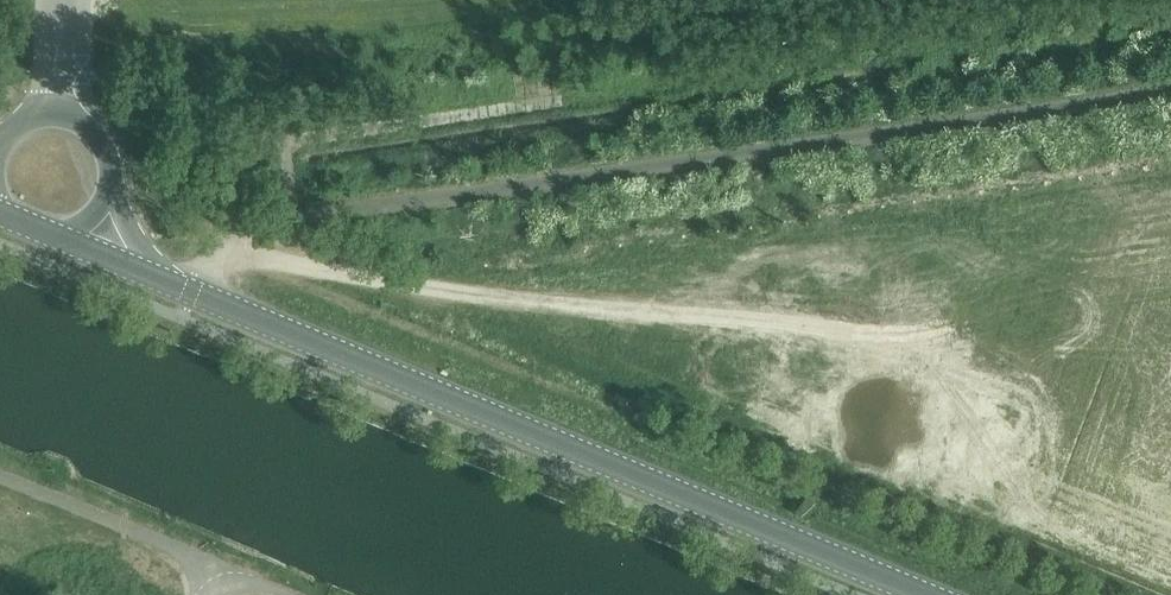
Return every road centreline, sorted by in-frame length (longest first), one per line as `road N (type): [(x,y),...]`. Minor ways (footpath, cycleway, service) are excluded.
road 1 (unclassified): [(191,291),(214,248),(239,228),(1170,88)]
road 2 (tertiary): [(924,594),(191,291)]
road 3 (tertiary): [(0,209),(160,278)]

